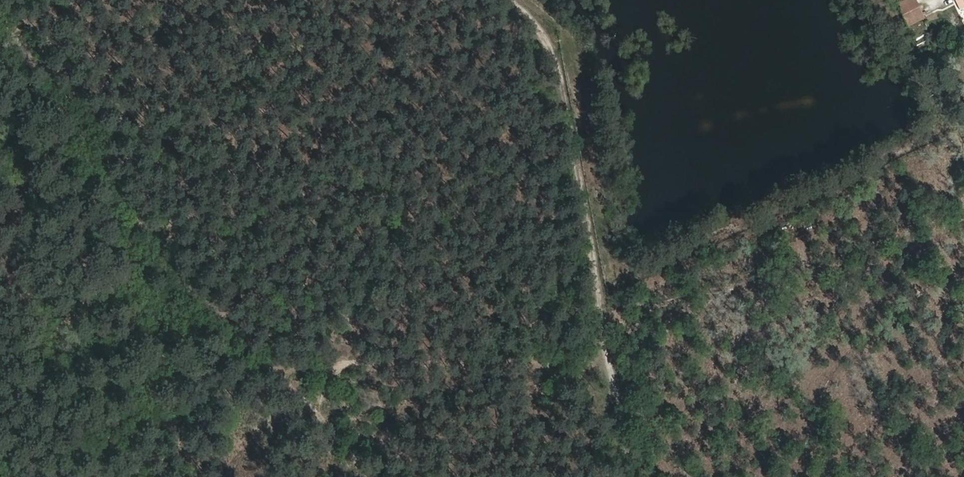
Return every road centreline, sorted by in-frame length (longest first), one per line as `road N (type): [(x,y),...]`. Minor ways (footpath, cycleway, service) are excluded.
road 1 (track): [(627,476),(569,99),(543,27),(509,0)]

